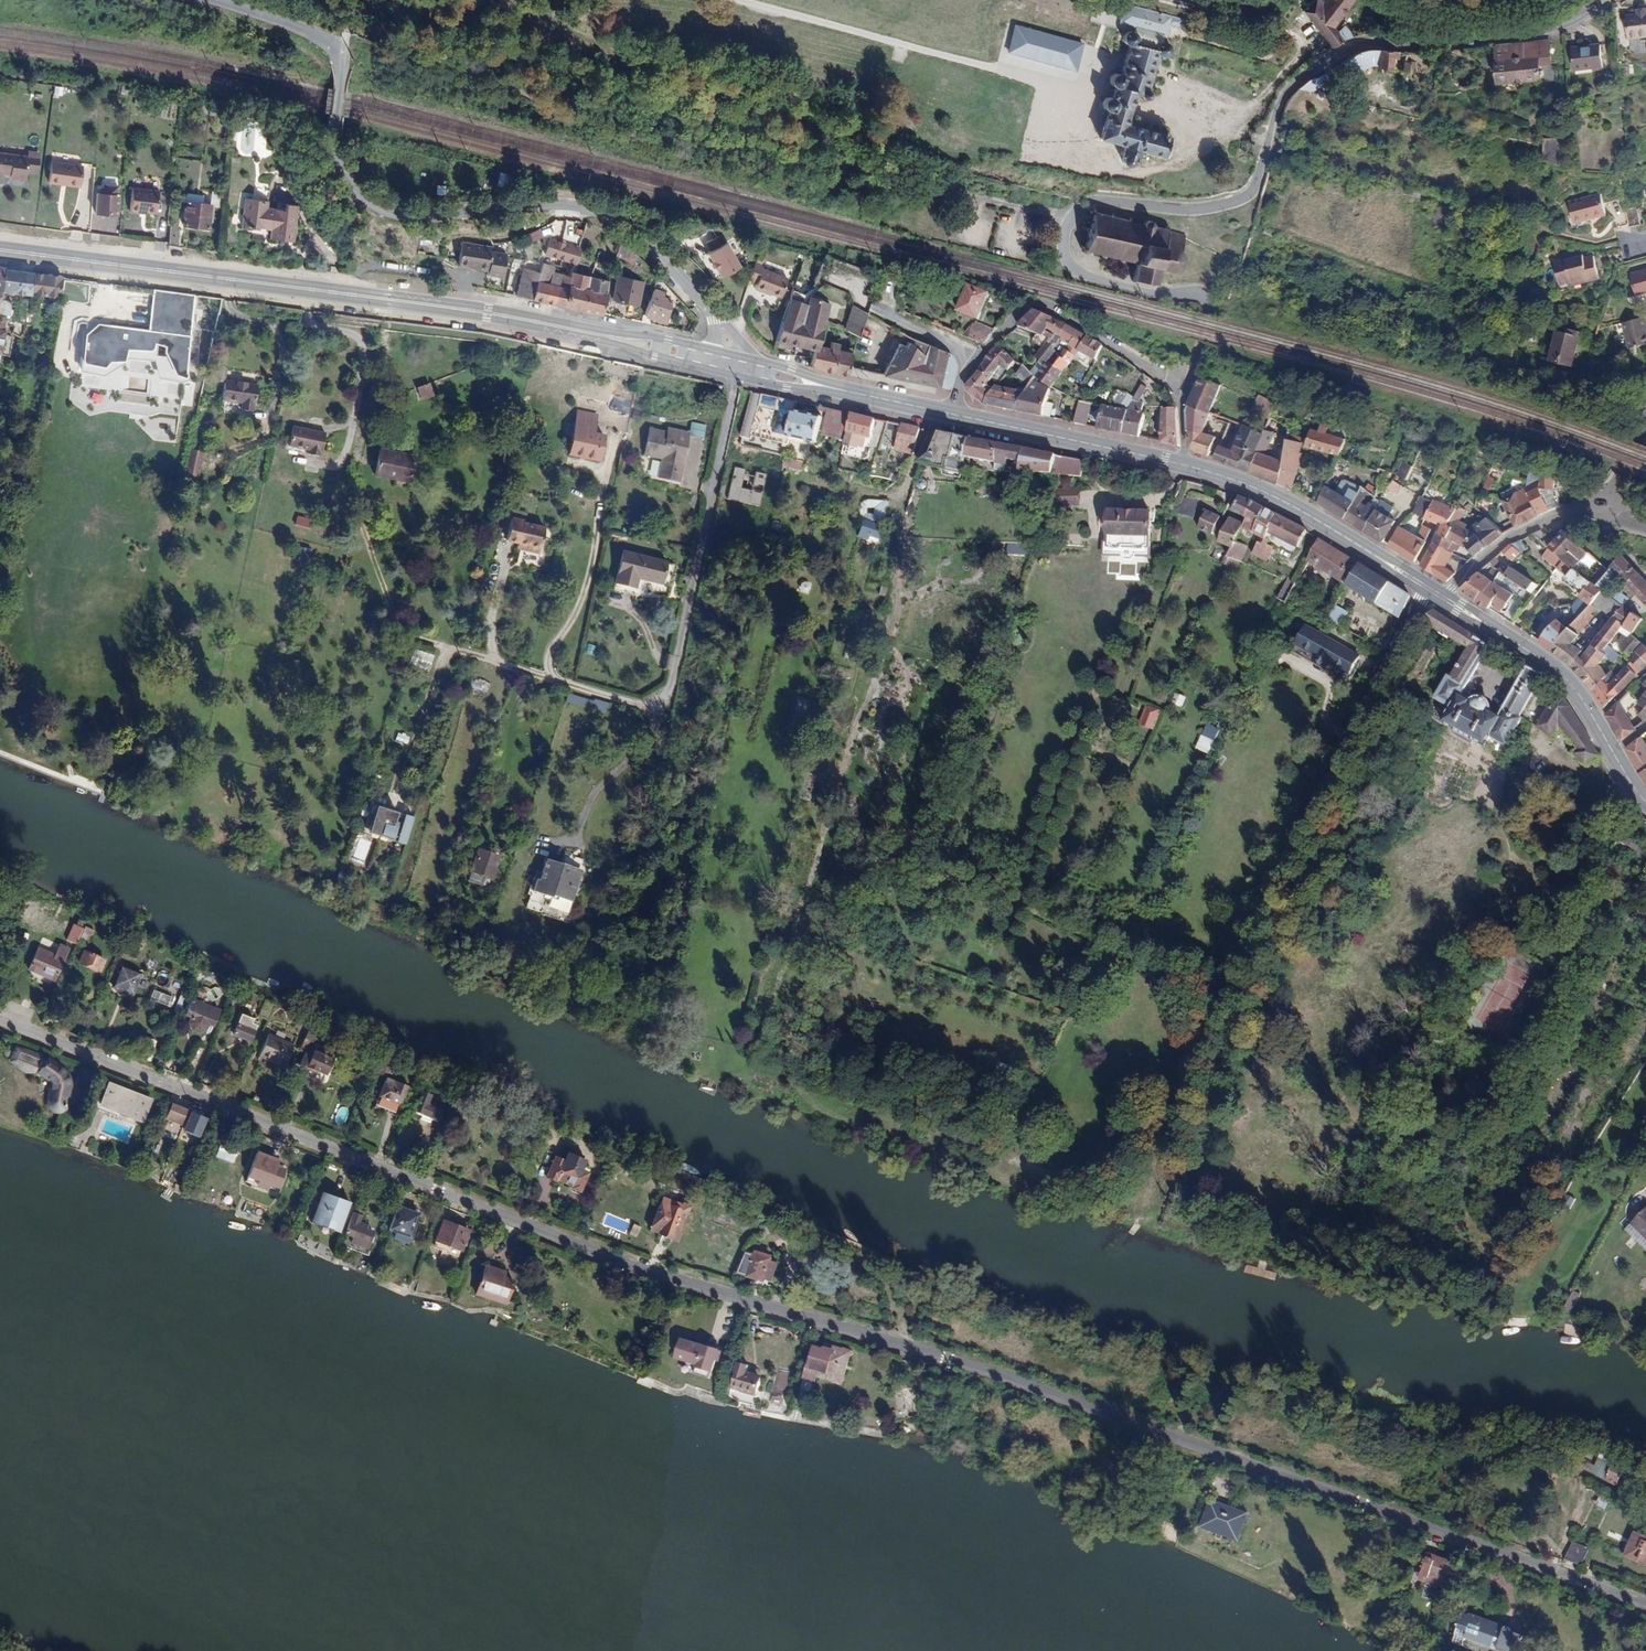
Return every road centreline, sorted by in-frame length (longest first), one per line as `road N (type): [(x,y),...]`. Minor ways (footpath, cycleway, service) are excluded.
road 1 (residential): [(1645,1604),(941,1358),(675,1285),(0,1019)]
road 2 (residential): [(1602,0),(1545,31),(1355,47),(1293,84),(1277,111),(1258,184),(1246,195),(1189,210),(1097,204),(1073,216),(1063,239),(1074,271),(1104,285),(1192,293),(1207,302),(1187,389)]
road 3 (residential): [(204,0),(332,43),(341,68),(332,150),(367,202),(422,217),(557,205),(617,220),(646,238),(719,320),(726,365)]
road 4 (primary): [(0,250),(521,319),(726,365)]
road 5 (residential): [(1429,589),(1342,756),(1129,1214)]
road 6 (residential): [(461,652),(636,701),(661,699),(671,685),(738,368)]
road 7 (primary): [(1442,597),(1554,668),(1586,703),(1645,801)]
road 8 (primary): [(1186,465),(1270,493),(1429,589)]
road 9 (residential): [(1187,389),(1085,325),(1030,302),(976,357)]
road 10 (primary): [(954,414),(1186,465)]
road 11 (primary): [(738,368),(954,414)]
road 12 (residential): [(1442,597),(1510,535),(1589,502)]
road 13 (residential): [(976,357),(857,301),(844,278)]
road 14 (track): [(1234,130),(1302,51),(1293,31)]

